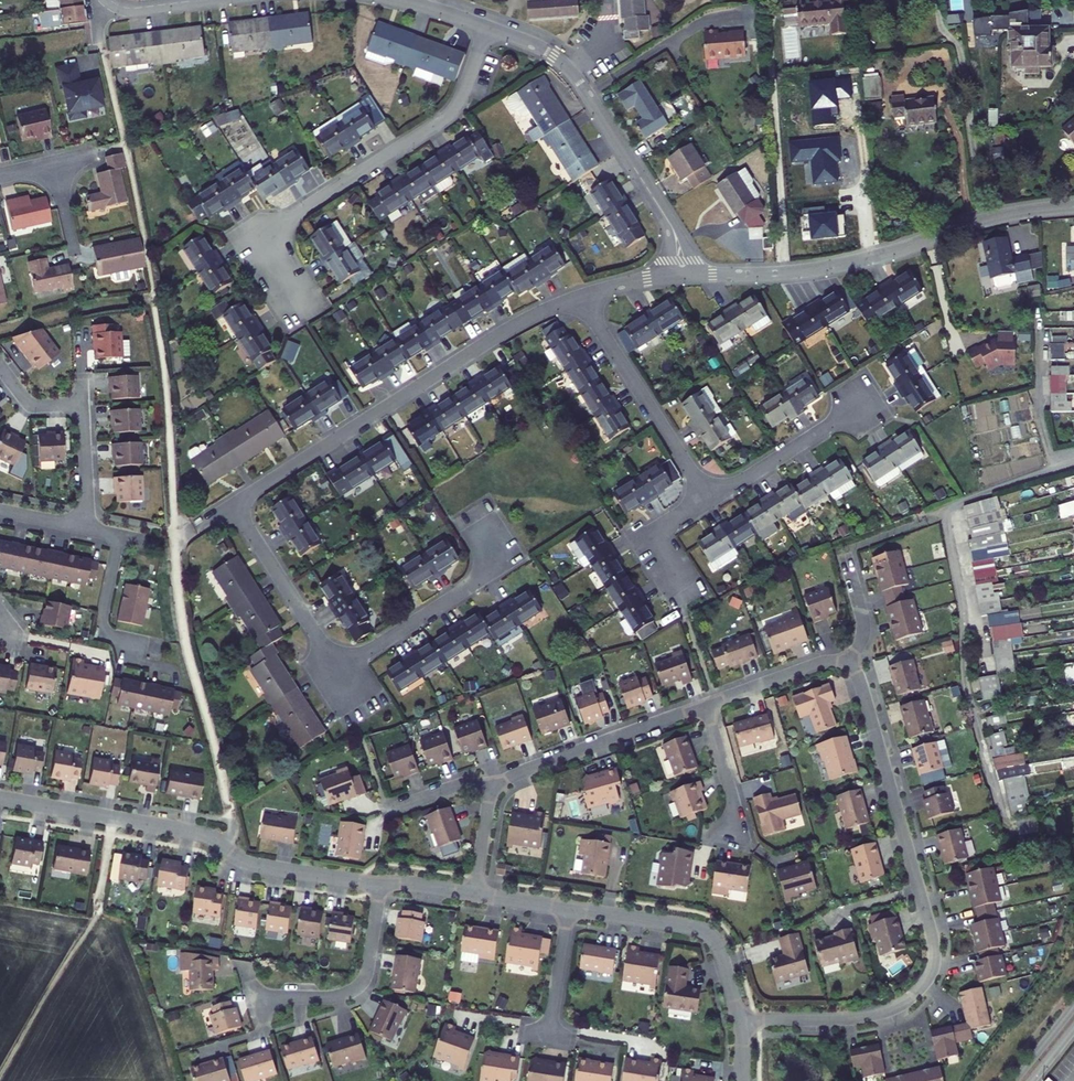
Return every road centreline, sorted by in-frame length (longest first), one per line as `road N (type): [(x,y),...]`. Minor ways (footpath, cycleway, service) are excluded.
road 1 (residential): [(847,663),(860,681),(932,935),(932,970),(908,1000),(873,1015),(738,1020)]
road 2 (residential): [(234,504),(509,328),(579,297)]
road 3 (residential): [(301,319),(271,269),(275,233),(450,114),(488,27)]
road 4 (residential): [(681,277),(837,265),(983,220),(1073,207)]
road 5 (residential): [(0,800),(197,833),(247,863),(378,885)]
road 6 (residential): [(488,27),(543,50),(578,81),(671,225),(681,277)]
road 7 (track): [(110,1),(99,31),(154,299)]
road 8 (residential): [(337,671),(507,563),(482,523)]
road 9 (residential): [(579,297),(710,499)]
road 10 (residential): [(567,909),(704,932),(738,1020)]
road 11 (residential): [(494,787),(705,705)]
road 12 (residential): [(258,1003),(335,998),(361,984),(378,885)]
road 13 (residential): [(234,504),(337,671)]
road 14 (residential): [(862,405),(710,499)]
road 15 (residential): [(121,537),(104,627),(156,644)]
road 16 (residential): [(714,701),(820,663),(847,663)]
road 17 (residential): [(705,705),(736,806),(733,838)]
road 18 (residential): [(548,1036),(567,909)]
road 19 (residential): [(88,529),(83,404)]
road 20 (residential): [(710,499),(654,534),(684,582)]

